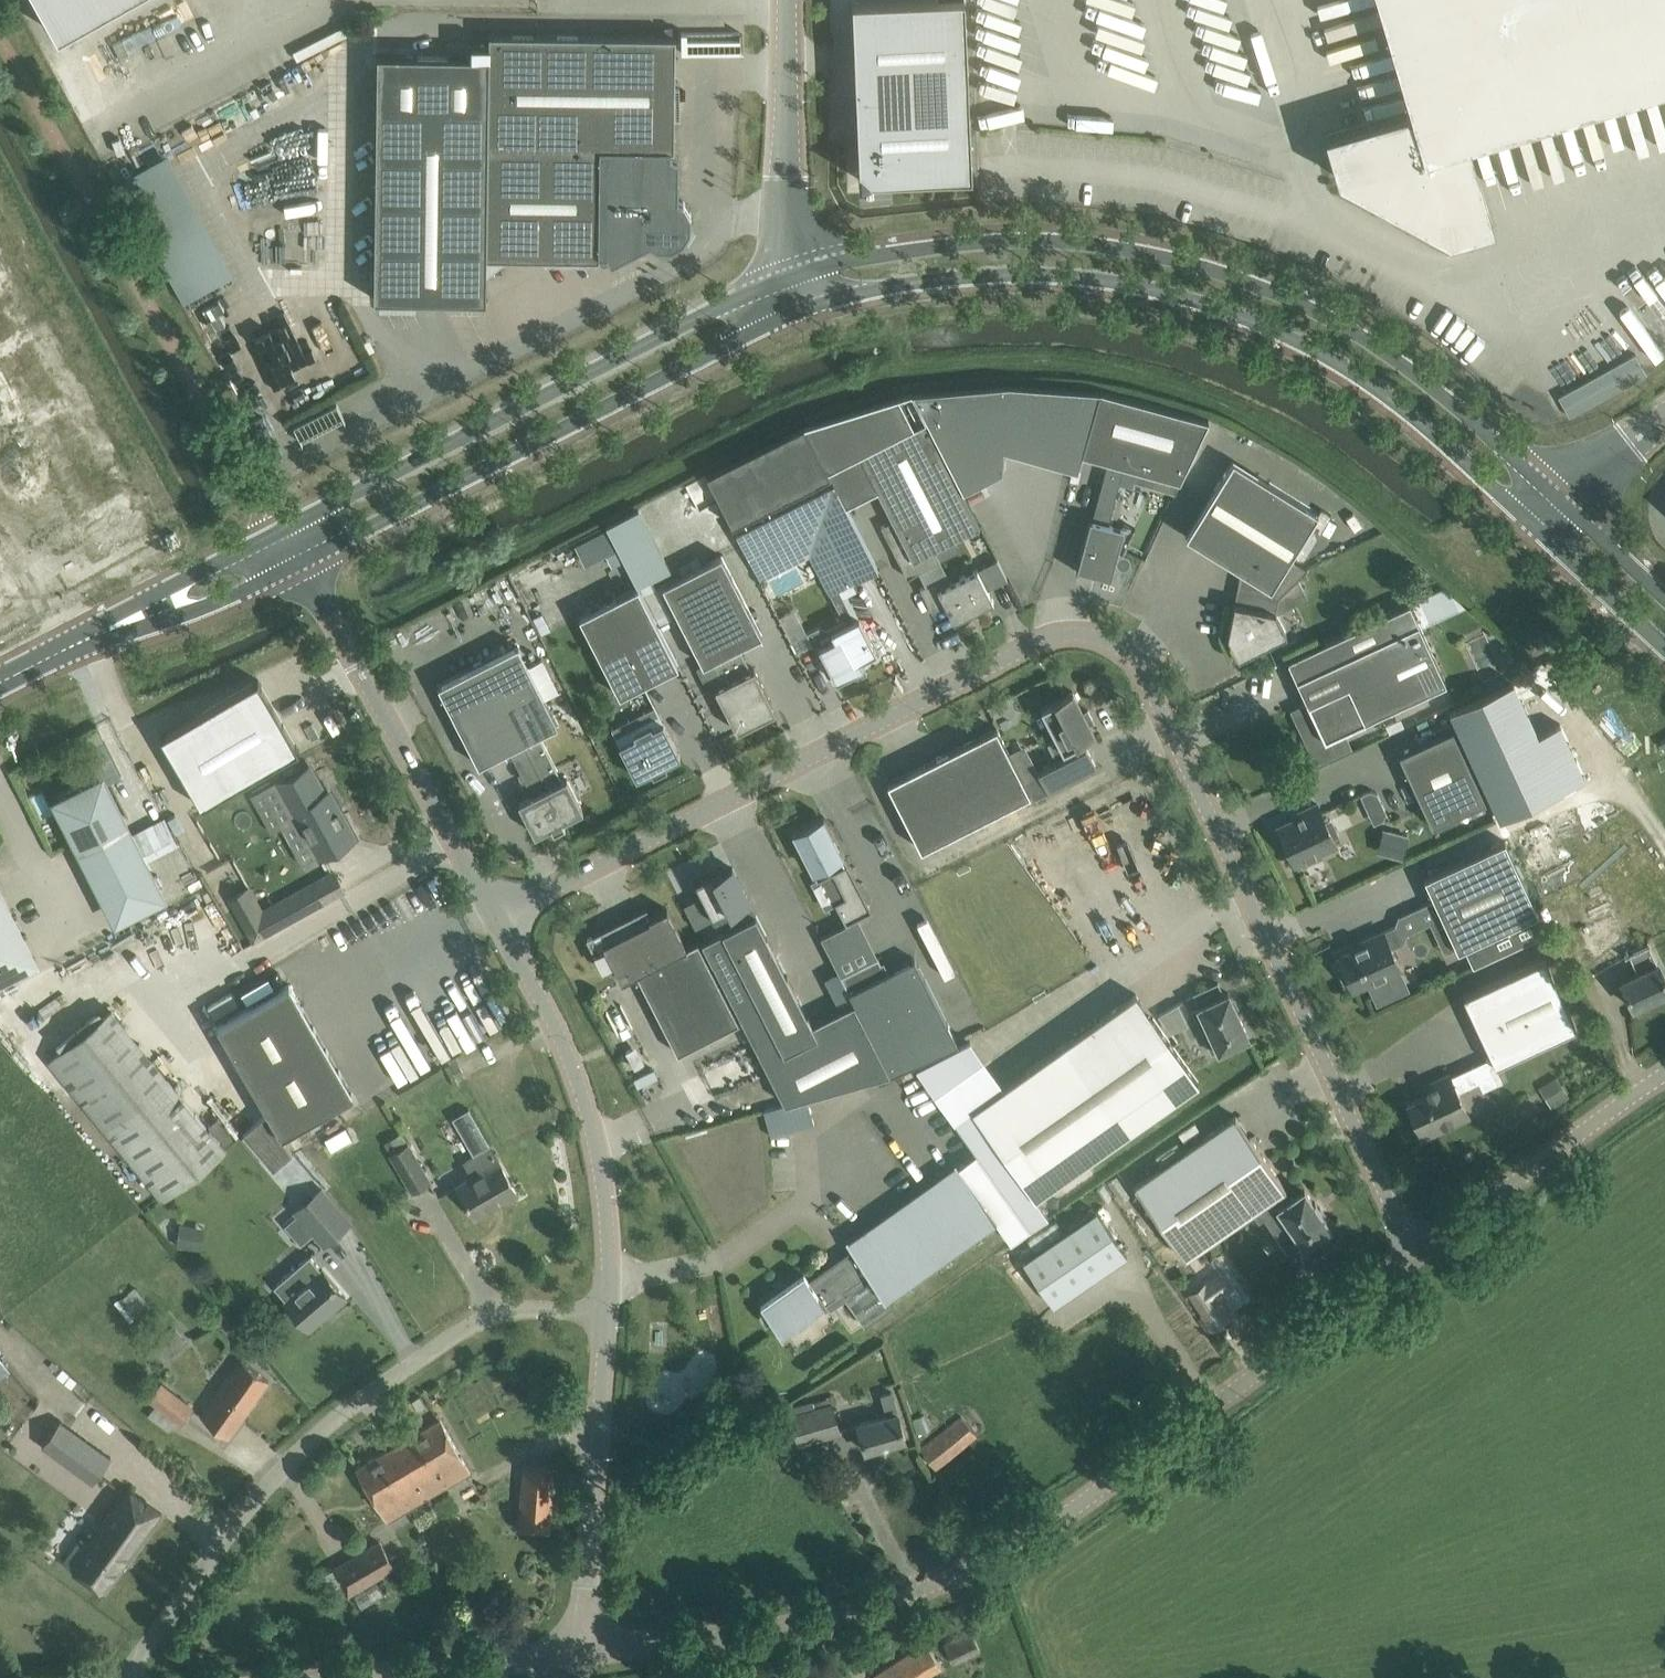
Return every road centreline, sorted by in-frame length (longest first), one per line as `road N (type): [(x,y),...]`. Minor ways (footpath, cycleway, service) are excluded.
road 1 (unclassified): [(1414,1255),(1153,693),(1116,643),(1069,634),(1035,644),(496,916)]
road 2 (unclassified): [(573,1653),(826,1617),(982,1559),(1059,1515),(1414,1255)]
road 3 (tertiary): [(1556,496),(1436,386),(1364,335),(1278,291),(1181,259),(1012,238),(888,252),(790,275)]
road 4 (tertiary): [(806,310),(895,287),(1008,277),(1110,282),(1212,307),(1297,342),(1372,386),(1529,522)]
road 5 (residential): [(130,1677),(249,1507),(365,1397),(465,1328),(518,1308),(608,1313)]
road 6 (tertiary): [(790,275),(278,531)]
road 7 (tertiary): [(301,561),(806,310)]
road 8 (tertiary): [(608,1313),(606,1185),(591,1122),(558,1031),(496,916)]
road 9 (tertiary): [(496,916),(301,561)]
road 10 (tertiary): [(573,1653),(588,1581),(608,1313)]
road 11 (unclassified): [(1414,1255),(1664,1076)]
road 12 (unclassified): [(790,275),(788,0)]
road 13 (residential): [(345,1677),(573,1653)]
road 14 (tertiary): [(107,632),(184,616),(301,561)]
road 15 (tertiary): [(278,531),(172,585),(107,632)]
road 16 (tertiary): [(1529,522),(1664,649)]
road 17 (tertiary): [(1664,596),(1556,496)]
road 18 (unclassified): [(1664,415),(1556,496)]

